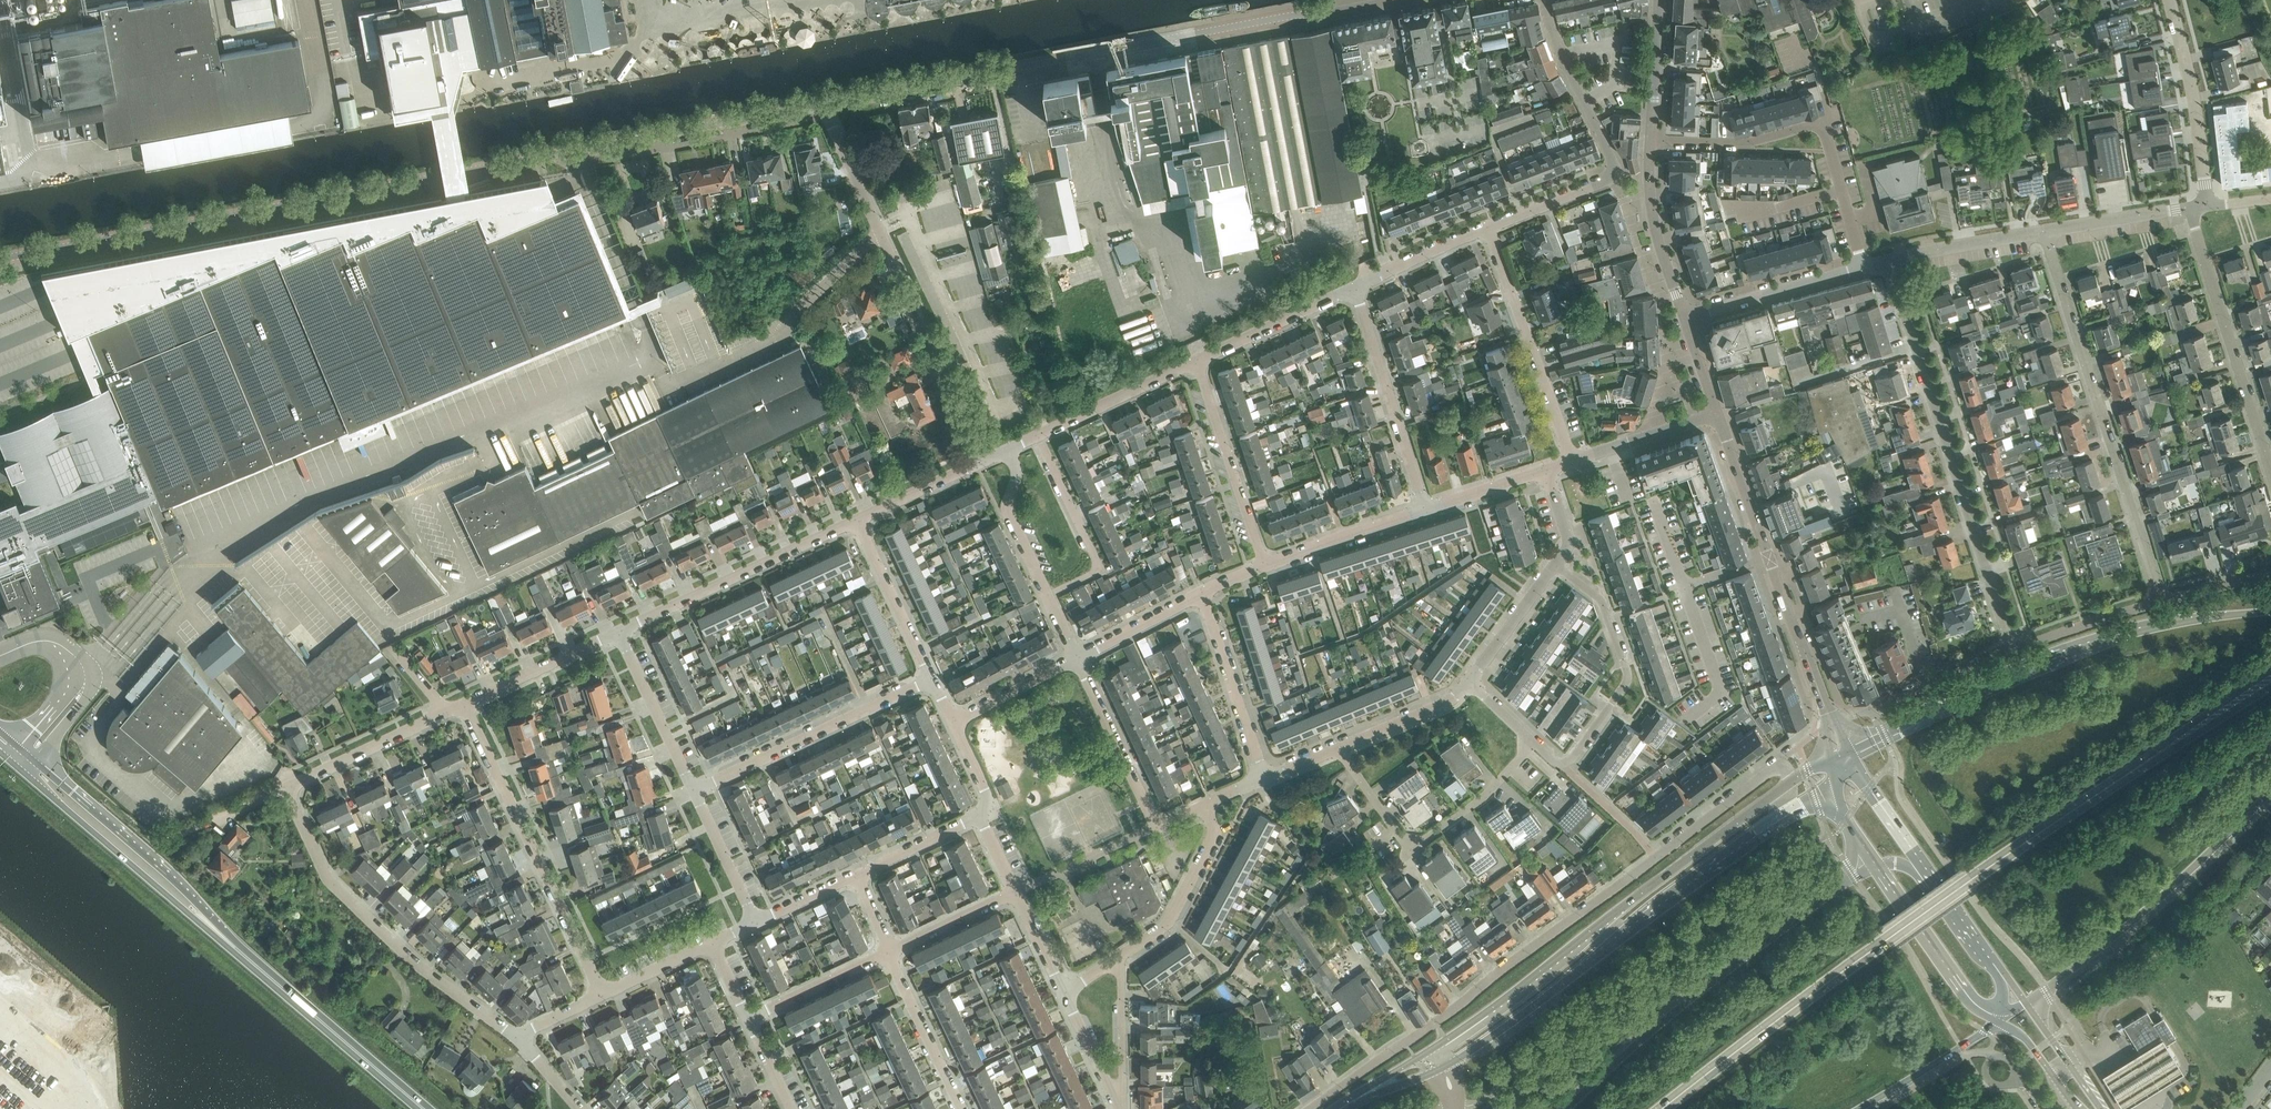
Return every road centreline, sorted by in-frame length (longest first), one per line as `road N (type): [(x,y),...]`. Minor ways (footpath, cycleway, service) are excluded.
road 1 (unclassified): [(0,259),(823,103)]
road 2 (residential): [(1797,779),(1776,765),(1492,981),(1308,1108)]
road 3 (unclassified): [(823,103),(1410,0)]
road 4 (residential): [(514,1040),(351,905),(323,868),(293,791),(461,704)]
road 5 (secondary): [(1439,1069),(1835,786)]
road 6 (secondary): [(1884,944),(2270,684)]
road 7 (secondary): [(1797,779),(1431,1054)]
road 8 (secondary): [(2270,612),(2131,634),(2014,672),(1849,752)]
road 9 (residential): [(2007,652),(1889,259)]
road 10 (secondary): [(1877,865),(1798,915),(1628,1049),(1570,1108)]
road 11 (unclassified): [(977,463),(823,103)]
road 12 (residential): [(2157,602),(2045,232)]
road 13 (residential): [(1833,725),(1717,414)]
road 14 (residential): [(598,999),(461,704)]
road 15 (secondary): [(2026,1005),(2176,885),(2270,793)]
road 16 (residential): [(1652,139),(1745,142),(1822,125),(1864,266)]
road 17 (residential): [(1341,747),(1412,848),(1432,841),(1486,794),(1536,739)]
road 18 (residential): [(1558,569),(1603,600),(1629,681),(1569,767),(1536,739)]
road 19 (primary): [(17,766),(237,949)]
road 20 (residential): [(2270,480),(2185,210)]
road 21 (secondary): [(1884,944),(1660,1108)]
road 22 (primary): [(237,949),(192,894),(36,762)]
road 23 (residential): [(618,632),(858,520)]
road 24 (residential): [(694,793),(930,677)]
road 25 (residential): [(1573,463),(1488,230)]
road 26 (primary): [(425,1108),(237,949)]
road 27 (residential): [(1424,508),(1357,288)]
road 28 (residential): [(1264,563),(1197,361)]
road 29 (residential): [(2208,206),(2193,97),(2167,0)]
road 30 (residential): [(1047,597),(1097,568),(1038,436)]
road 31 (secondary): [(1877,865),(1971,1001),(2000,1023)]
road 32 (residential): [(1262,779),(1198,597)]
road 33 (residential): [(1119,957),(1167,926),(1214,834),(1205,805)]
road 34 (residential): [(1685,318),(1864,266)]
road 35 (residential): [(1155,828),(1078,659)]
road 36 (residential): [(1546,0),(1560,54),(1614,172)]
road 37 (residential): [(1685,318),(1656,231),(1652,139)]
road 38 (residential): [(694,793),(618,632)]
road 39 (residential): [(1197,361),(1357,288)]
road 40 (residential): [(1038,436),(1197,361)]
road 41 (residential): [(461,704),(618,632)]
road 42 (residential): [(930,677),(858,520)]
road 43 (residential): [(960,1108),(885,953)]
road 44 (residential): [(1264,563),(1424,508)]
road 45 (secondary): [(1859,1108),(2000,1023)]
road 46 (unclassified): [(36,762),(89,687),(84,660),(49,641)]
road 47 (residential): [(1889,259),(2045,232)]
road 48 (residential): [(2157,602),(2007,652)]
road 49 (residential): [(1047,597),(1007,515),(1011,449)]
road 50 (residential): [(848,877),(988,808)]
road 51 (residential): [(746,1018),(885,953)]
road 52 (residential): [(1573,463),(1717,414)]
road 53 (residential): [(1125,1108),(1119,957)]
road 54 (secondary): [(1931,876),(1849,752)]
road 55 (residential): [(2007,652),(1871,709)]
road 56 (residential): [(1341,747),(1473,685)]
road 57 (residential): [(1473,685),(1558,569)]
road 58 (residential): [(1025,889),(1155,828)]
road 59 (residential): [(755,923),(694,793)]
road 60 (residential): [(1357,288),(1488,230)]
road 61 (residential): [(885,953),(1014,894)]
road 62 (residential): [(2045,232),(2185,210)]
road 63 (residential): [(1488,230),(1608,182),(1614,172)]
road 64 (residential): [(954,723),(1078,659)]
road 65 (residential): [(1652,139),(1659,0)]
road 66 (residential): [(1078,659),(1198,597)]
road 67 (residential): [(858,520),(977,463)]
road 68 (unclassified): [(49,641),(64,659),(69,685),(19,747)]
road 69 (residential): [(1424,508),(1548,472)]
road 70 (residential): [(1121,1108),(1064,993)]
road 71 (tertiary): [(2101,1108),(2026,1005)]
road 72 (residential): [(598,999),(711,944)]

